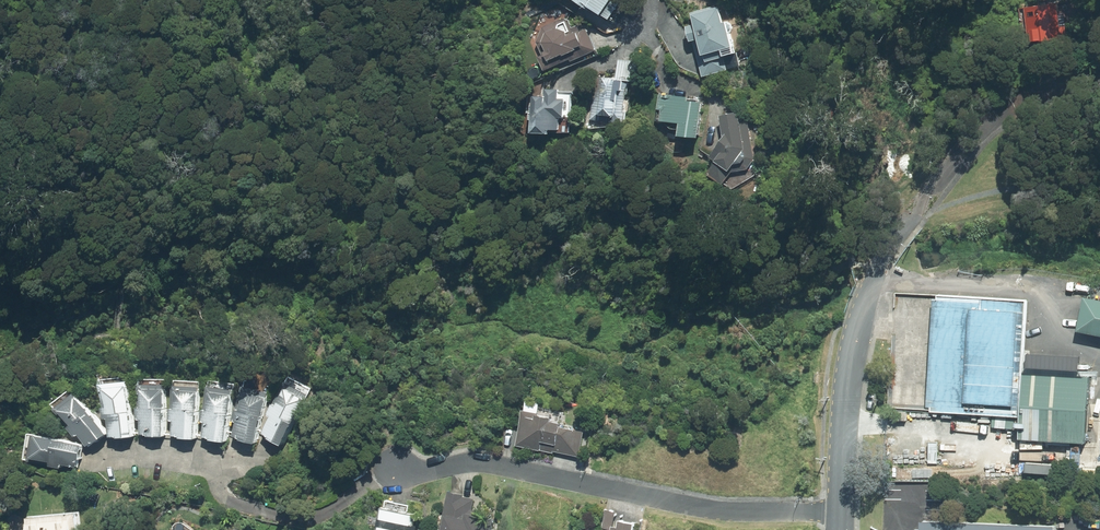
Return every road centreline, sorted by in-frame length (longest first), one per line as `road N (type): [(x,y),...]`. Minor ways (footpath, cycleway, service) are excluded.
road 1 (residential): [(387,469),(414,474),(480,462),(717,513),(841,510)]
road 2 (residential): [(1014,106),(928,195),(875,269),(852,351),(841,510)]

